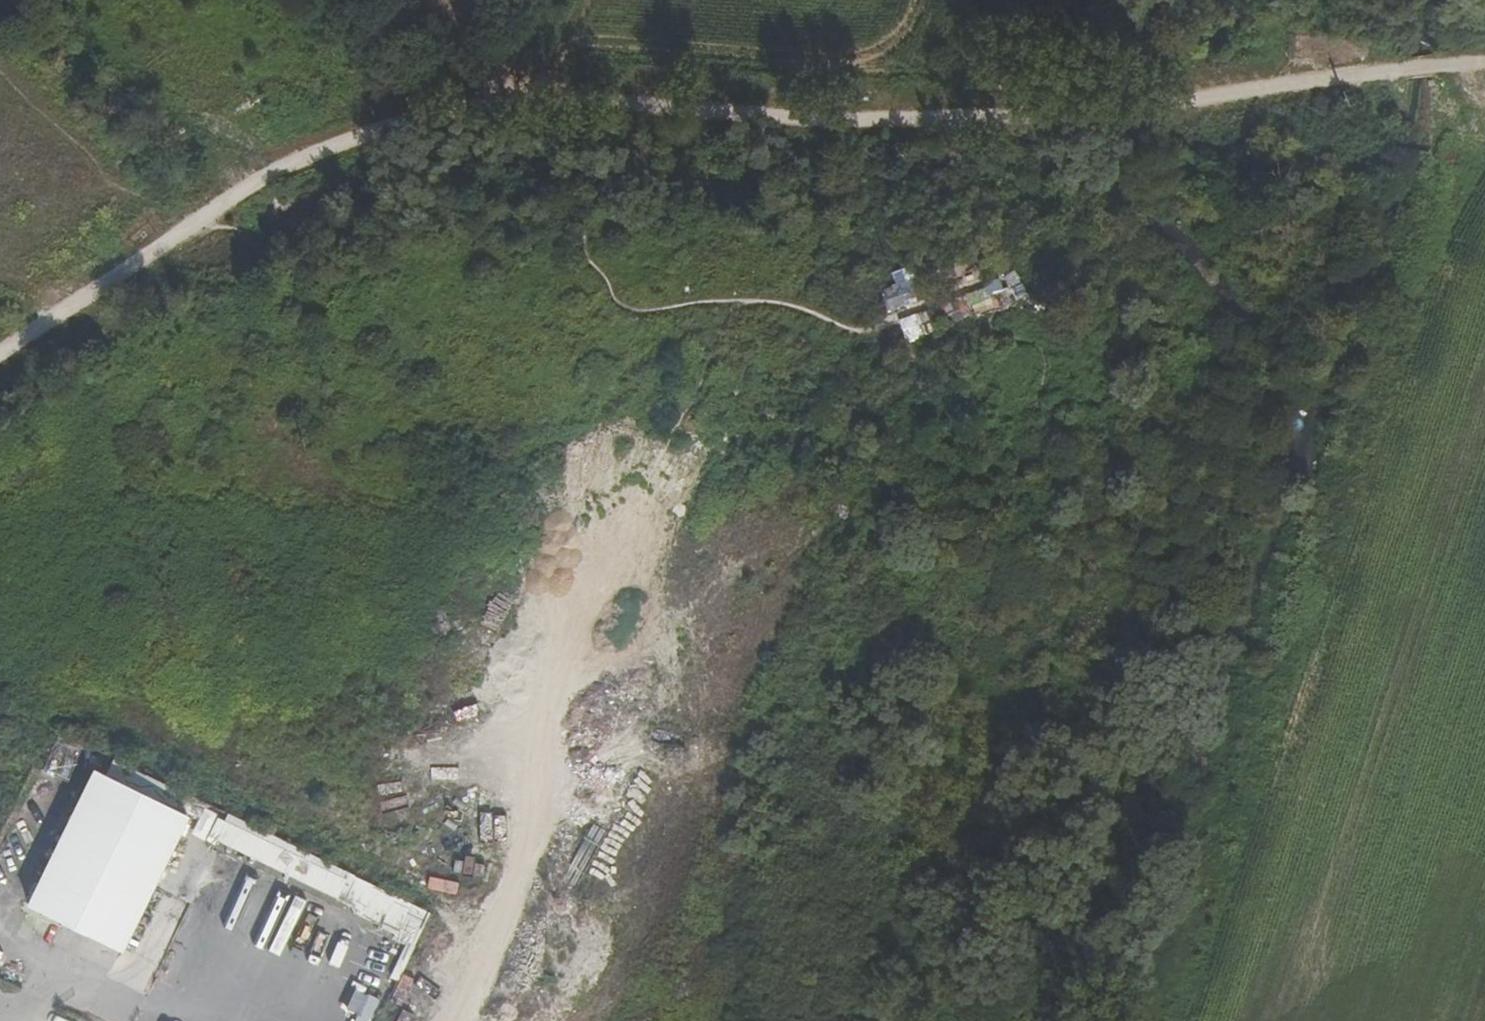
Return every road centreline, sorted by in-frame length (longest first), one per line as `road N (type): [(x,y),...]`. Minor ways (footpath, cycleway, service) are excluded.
road 1 (track): [(0,368),(70,327),(242,182),(480,102),(566,96),(765,121),(1076,115),(1484,56)]

